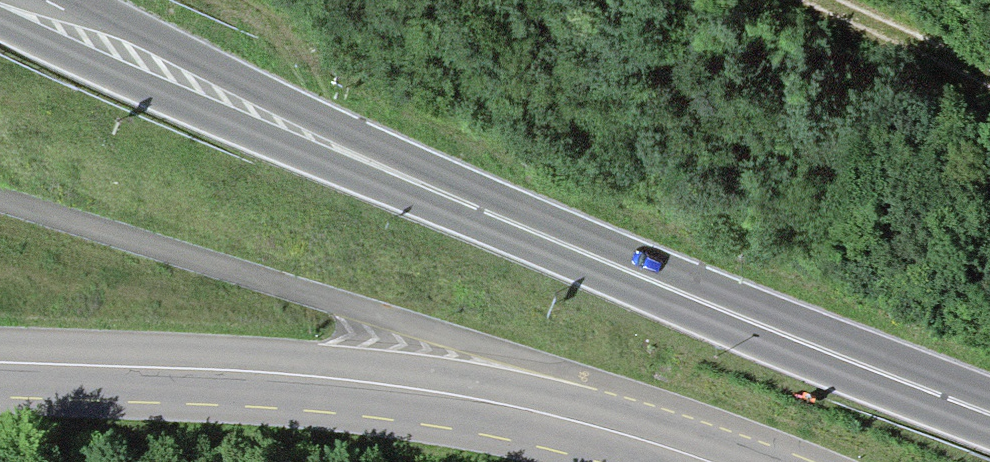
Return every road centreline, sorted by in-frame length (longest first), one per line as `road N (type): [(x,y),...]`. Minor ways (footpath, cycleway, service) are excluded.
road 1 (trunk): [(16,0),(482,210),(989,414)]
road 2 (primary): [(710,461),(582,422),(467,400),(315,384),(0,370)]
road 3 (track): [(818,0),(989,78)]

